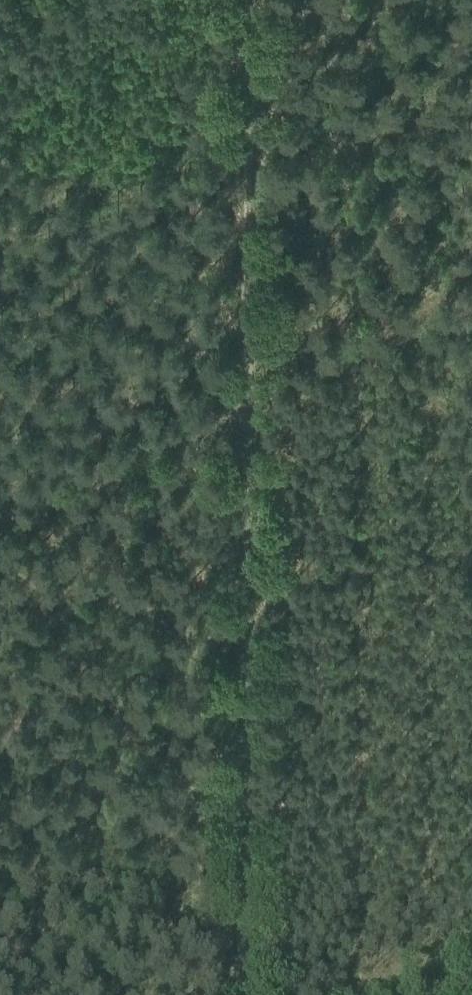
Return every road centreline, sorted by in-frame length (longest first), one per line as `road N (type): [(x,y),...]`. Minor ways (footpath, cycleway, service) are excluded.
road 1 (track): [(250,403),(247,994)]
road 2 (track): [(253,0),(250,403)]
road 3 (track): [(250,403),(308,388),(471,260)]
road 4 (track): [(250,403),(0,470)]

